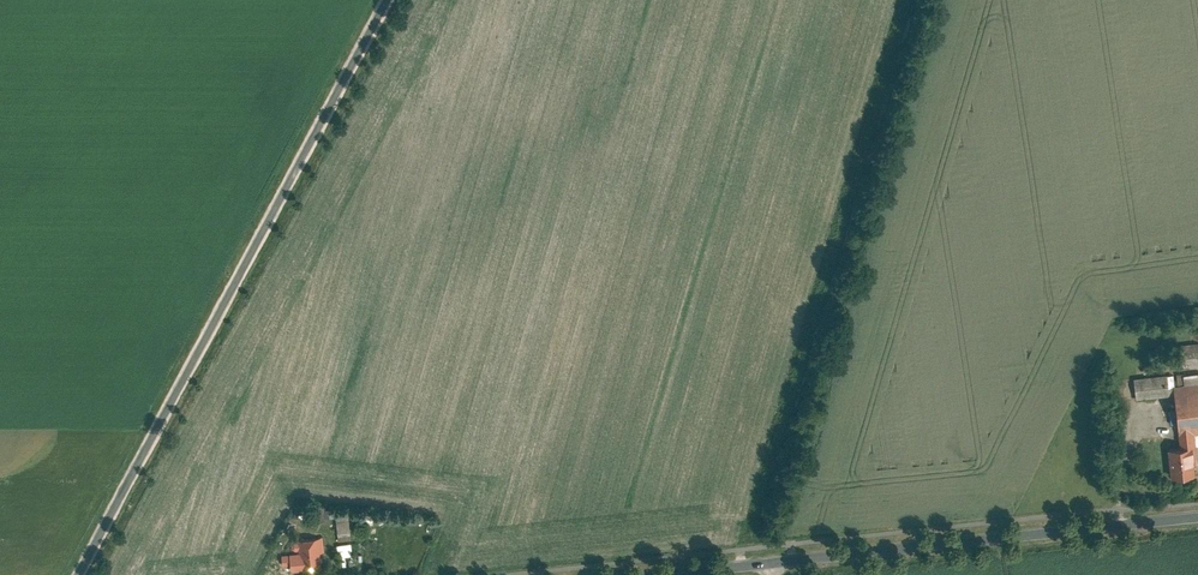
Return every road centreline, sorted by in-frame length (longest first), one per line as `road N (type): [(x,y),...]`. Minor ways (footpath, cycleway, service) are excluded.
road 1 (tertiary): [(78,574),(387,0)]
road 2 (tertiary): [(647,574),(1197,514)]

